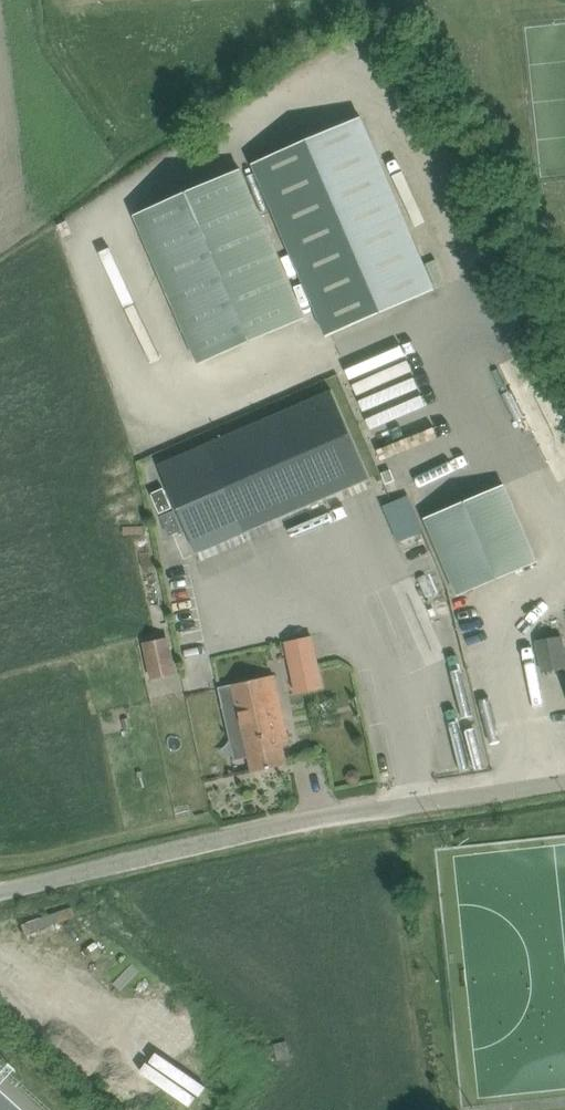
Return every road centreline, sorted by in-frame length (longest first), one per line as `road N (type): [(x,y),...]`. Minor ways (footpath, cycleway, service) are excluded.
road 1 (unclassified): [(564,772),(0,884)]

